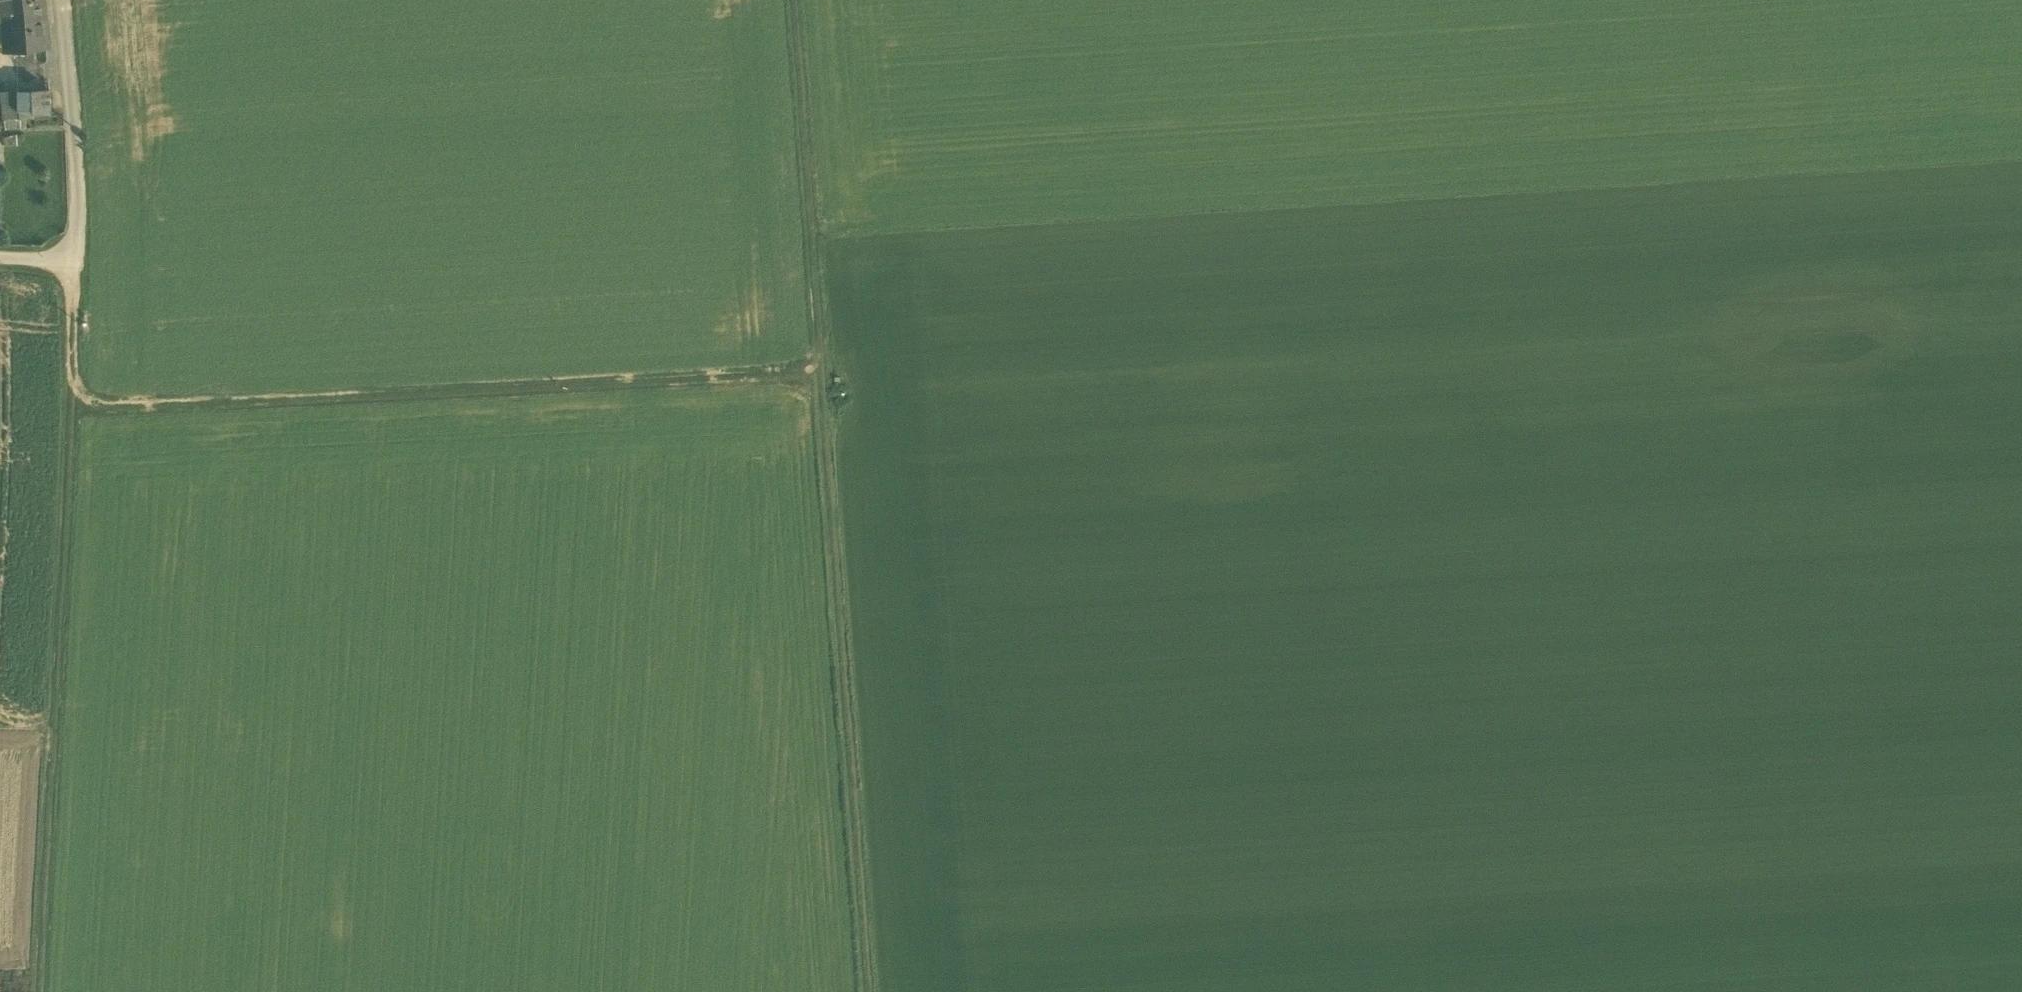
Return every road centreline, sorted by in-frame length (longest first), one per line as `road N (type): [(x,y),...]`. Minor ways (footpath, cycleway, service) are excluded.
road 1 (track): [(875,991),(791,0)]
road 2 (track): [(818,372),(72,412)]
road 3 (track): [(36,991),(76,259)]
road 4 (residential): [(0,256),(76,259),(75,116),(62,0)]

